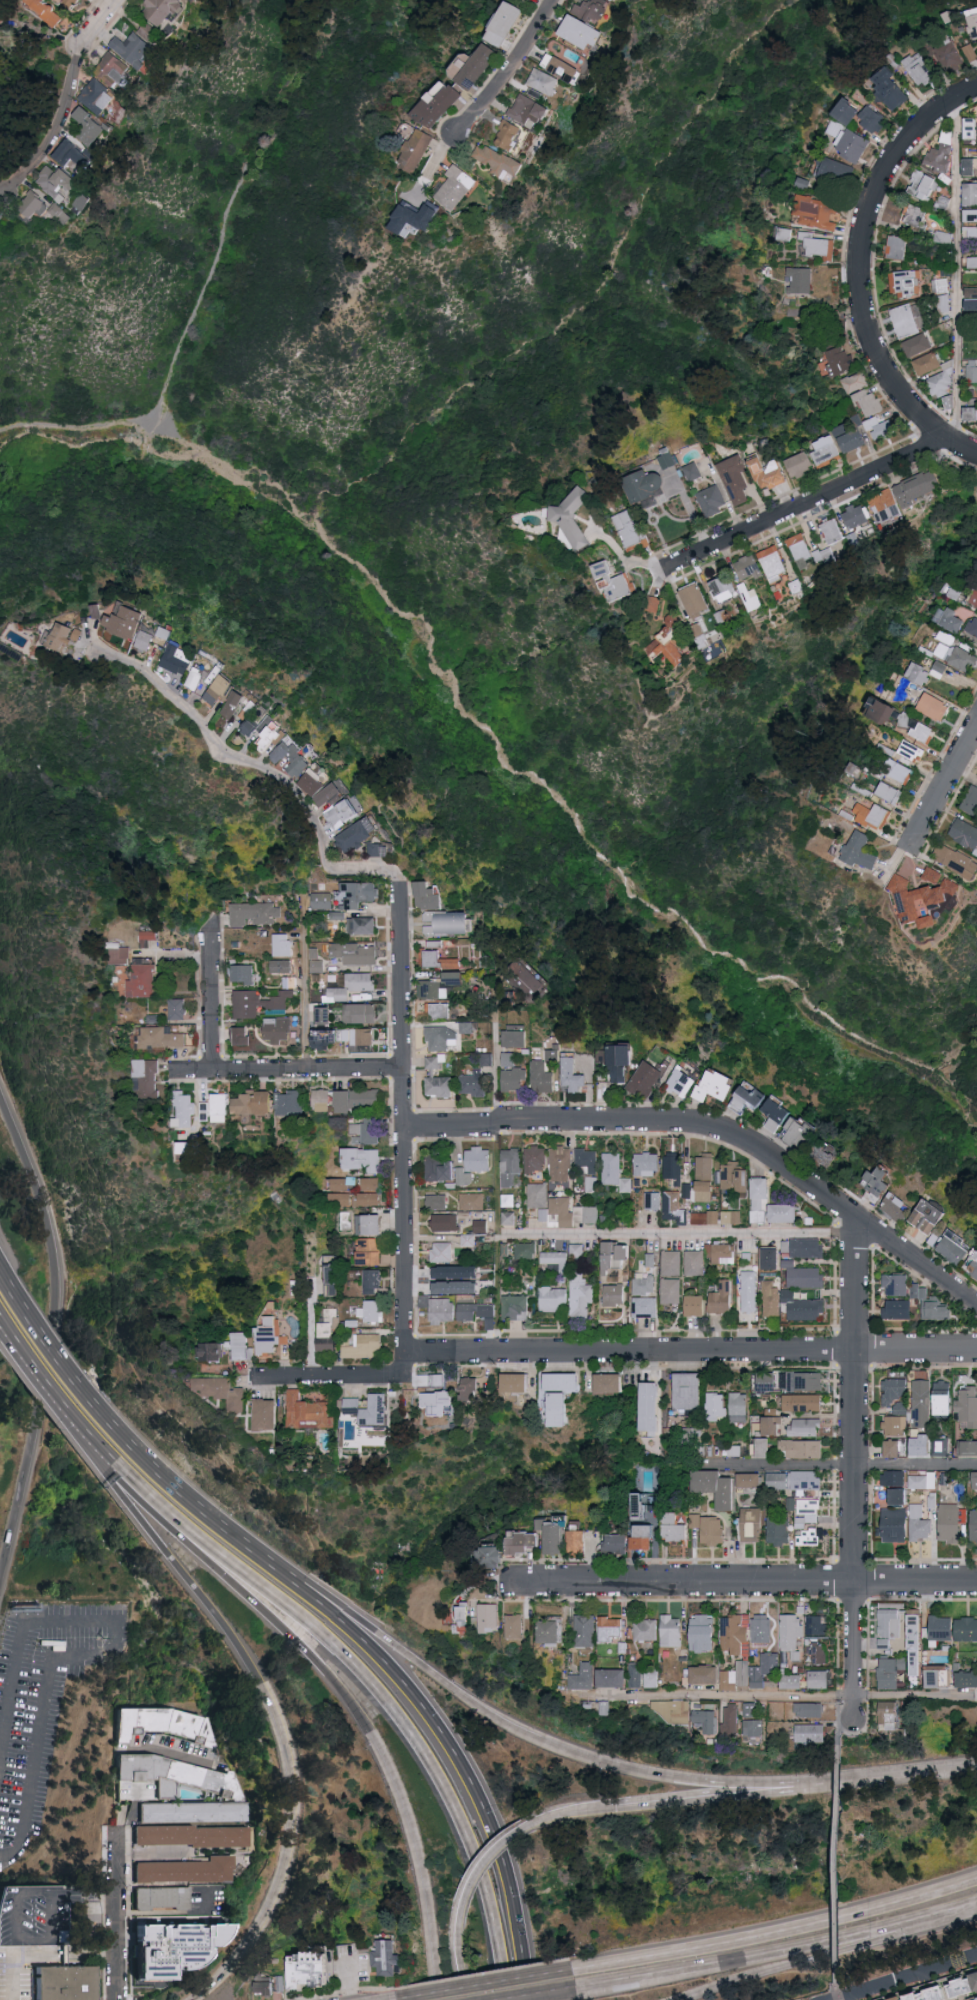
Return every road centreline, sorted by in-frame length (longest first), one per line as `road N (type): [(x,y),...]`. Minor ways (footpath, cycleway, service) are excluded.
road 1 (residential): [(408,1353),(401,881),(341,870),(337,832),(302,790),(278,771),(229,755),(195,707),(145,665),(99,649)]
road 2 (motorway): [(78,1426),(256,1669),(284,1723),(297,1776),(292,1853),(268,1915),(201,1999)]
road 3 (residential): [(405,1125),(711,1129),(762,1149),(976,1302)]
road 4 (residential): [(408,1353),(976,1350)]
road 5 (motorway): [(818,1787),(681,1782),(571,1754),(488,1715),(375,1631),(332,1611)]
road 6 (motorway): [(235,1565),(344,1650),(396,1706),(446,1782),(491,1919),(496,1999)]
road 7 (residential): [(855,1719),(853,1213)]
road 8 (motorway): [(0,1583),(55,1333),(51,1243),(0,1099)]
road 9 (motorway): [(235,1565),(359,1713),(388,1760),(425,1877),(436,1999)]
road 10 (residential): [(523,1585),(976,1584)]
road 11 (motorway): [(519,1999),(517,1933),(490,1823),(455,1751),(416,1696),(332,1611)]
road 12 (residential): [(947,440),(908,407),(873,348),(860,266),(878,187),(941,112),(976,92)]
road 13 (primary): [(976,1880),(853,1915),(578,1971)]
road 14 (primary): [(581,1993),(922,1920)]
road 15 (residential): [(665,570),(947,440),(976,458)]
road 16 (motorway): [(332,1611),(174,1483),(86,1393)]
road 17 (motorway): [(682,1999),(899,1938),(922,1920)]
road 18 (residential): [(169,1069),(405,1069)]
road 19 (residential): [(10,191),(59,140),(84,42),(117,0)]
road 20 (motorway): [(78,1426),(235,1565)]
road 21 (motorway): [(818,1787),(615,1807)]
road 22 (primary): [(578,1971),(398,1999)]
road 23 (residential): [(456,136),(509,77),(554,0)]
road 24 (residential): [(251,1382),(402,1380),(409,1370)]
road 25 (motorway): [(976,1769),(818,1787)]
road 26 (residential): [(212,1069),(211,927)]
road 27 (residential): [(913,841),(976,728)]
road 28 (motorway): [(86,1393),(15,1293)]
road 29 (residential): [(116,1957),(118,1836)]

